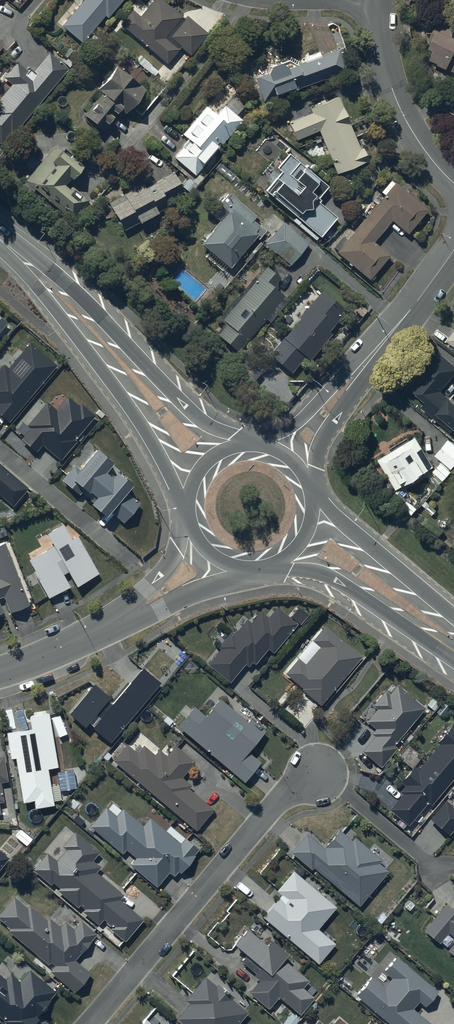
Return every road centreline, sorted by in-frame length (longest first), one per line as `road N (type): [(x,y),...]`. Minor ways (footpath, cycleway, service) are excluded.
road 1 (residential): [(319,774),(278,799),(90,1023)]
road 2 (secondary): [(189,503),(109,370),(0,245)]
road 3 (secondary): [(0,239),(76,290),(196,417),(240,445)]
road 4 (secondary): [(453,660),(350,587),(277,561)]
road 5 (tertiary): [(453,182),(402,113),(385,65),(378,0)]
road 6 (secondary): [(312,499),(453,622)]
road 7 (tertiary): [(400,323),(306,478)]
road 8 (tertiary): [(268,446),(400,323)]
road 9 (residential): [(133,564),(0,451)]
road 10 (tertiary): [(244,567),(117,622)]
road 11 (tertiary): [(0,672),(117,622)]

